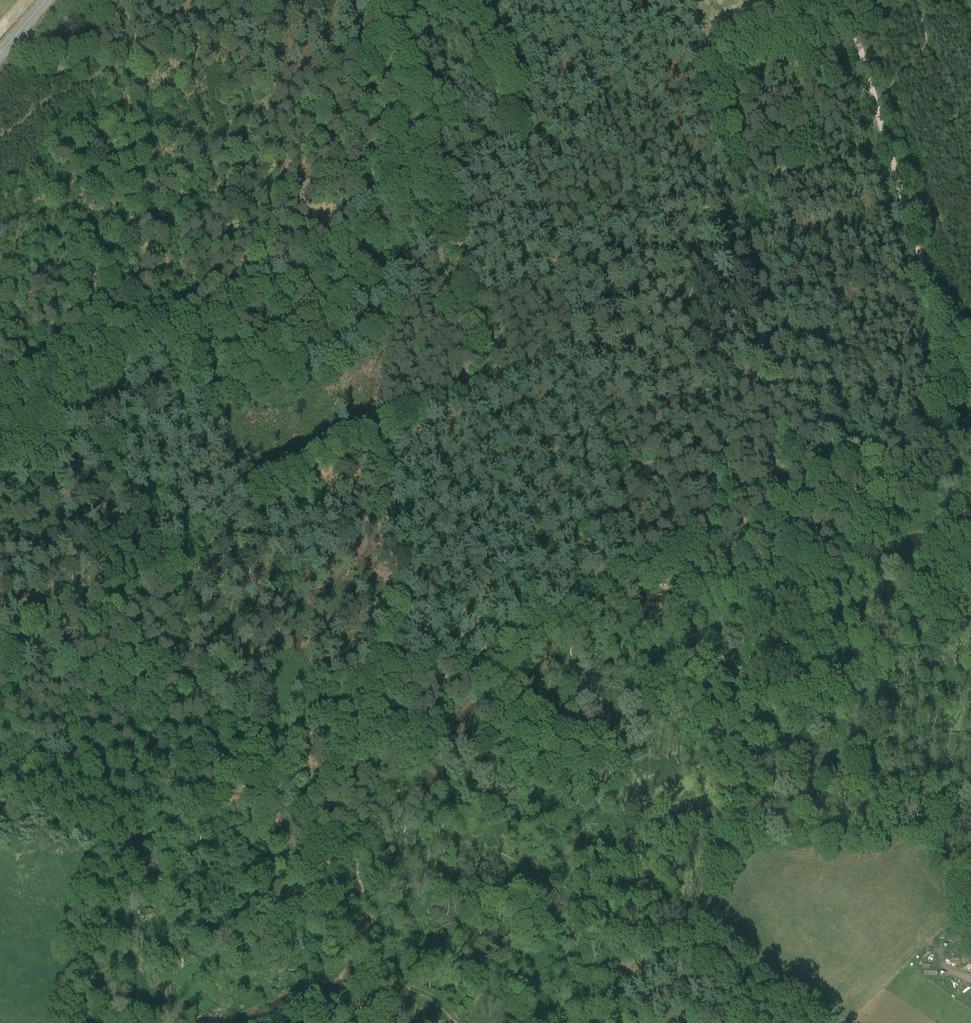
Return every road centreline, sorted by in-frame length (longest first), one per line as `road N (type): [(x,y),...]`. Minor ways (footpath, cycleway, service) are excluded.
road 1 (track): [(951,369),(844,0)]

